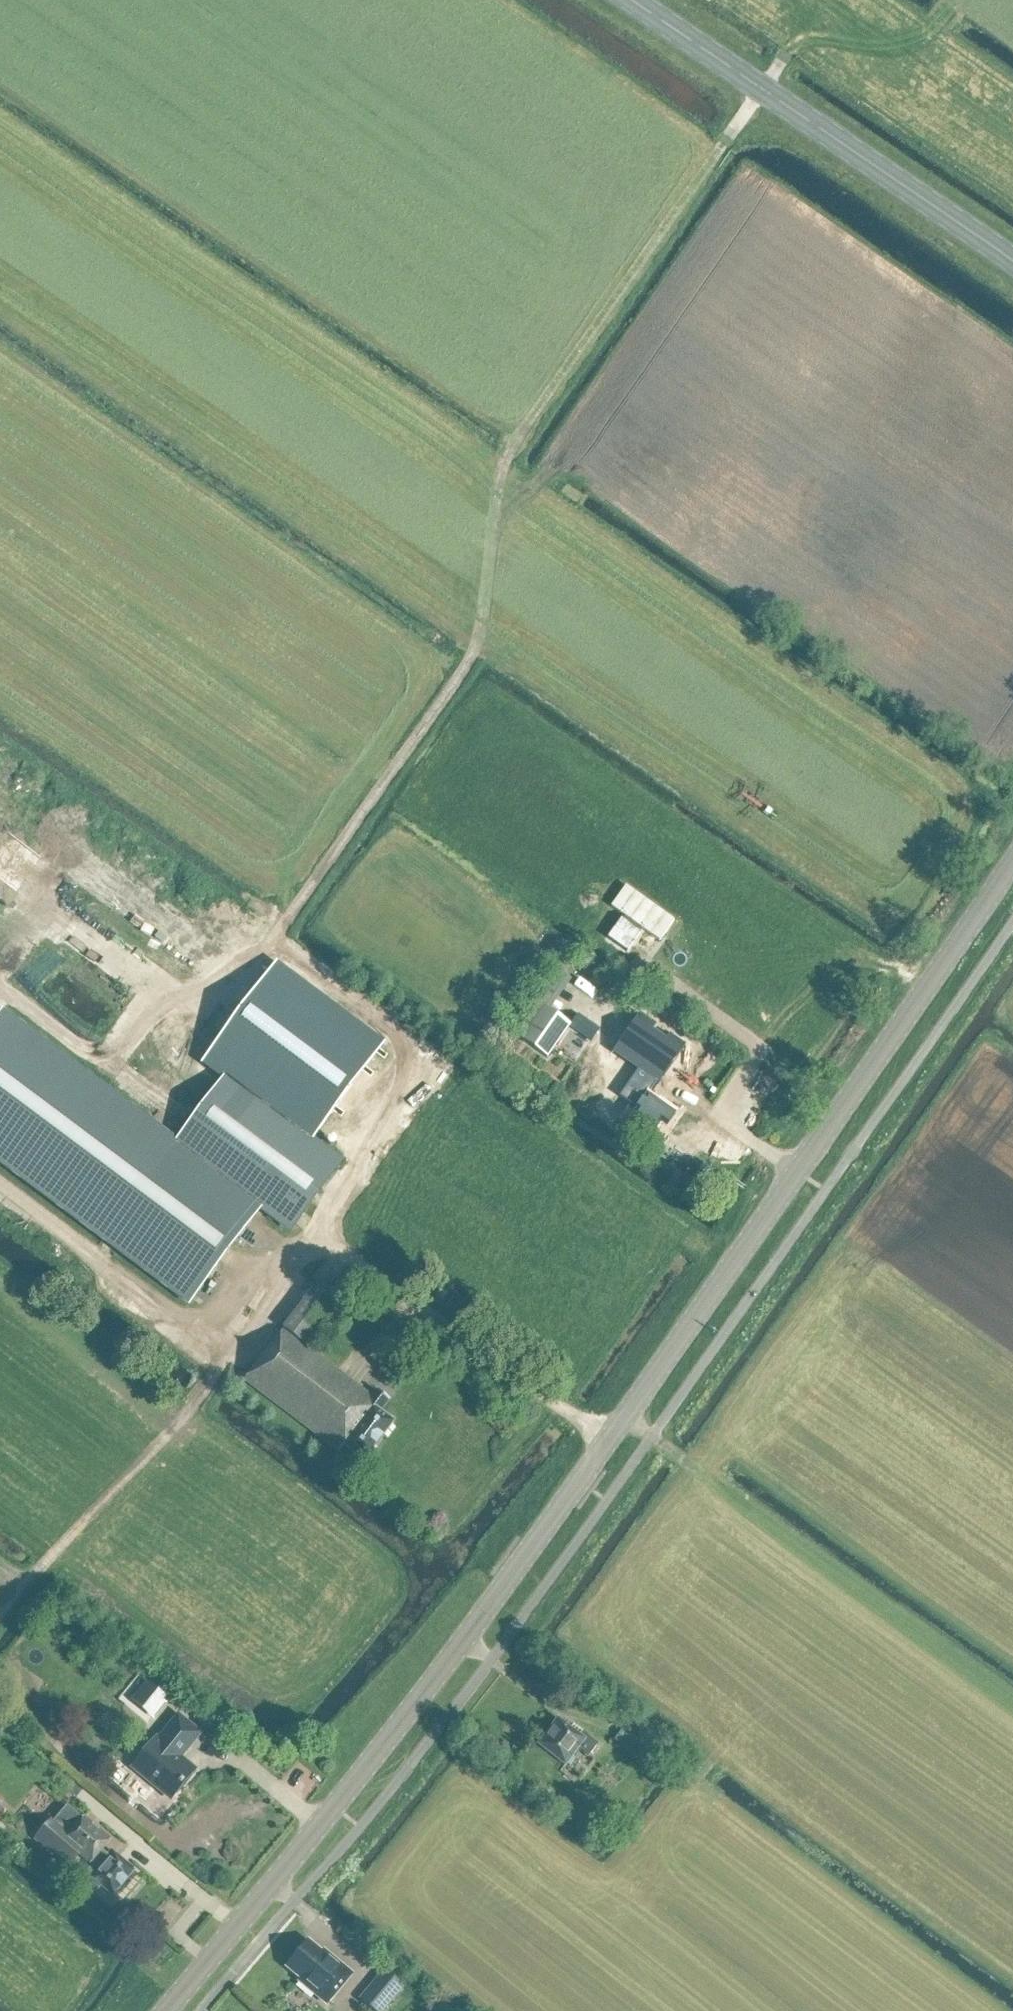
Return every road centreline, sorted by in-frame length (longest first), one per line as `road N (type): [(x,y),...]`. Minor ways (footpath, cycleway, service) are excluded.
road 1 (secondary): [(1012,860),(482,1613),(302,1849),(165,2010)]
road 2 (primary): [(630,0),(1012,261)]

